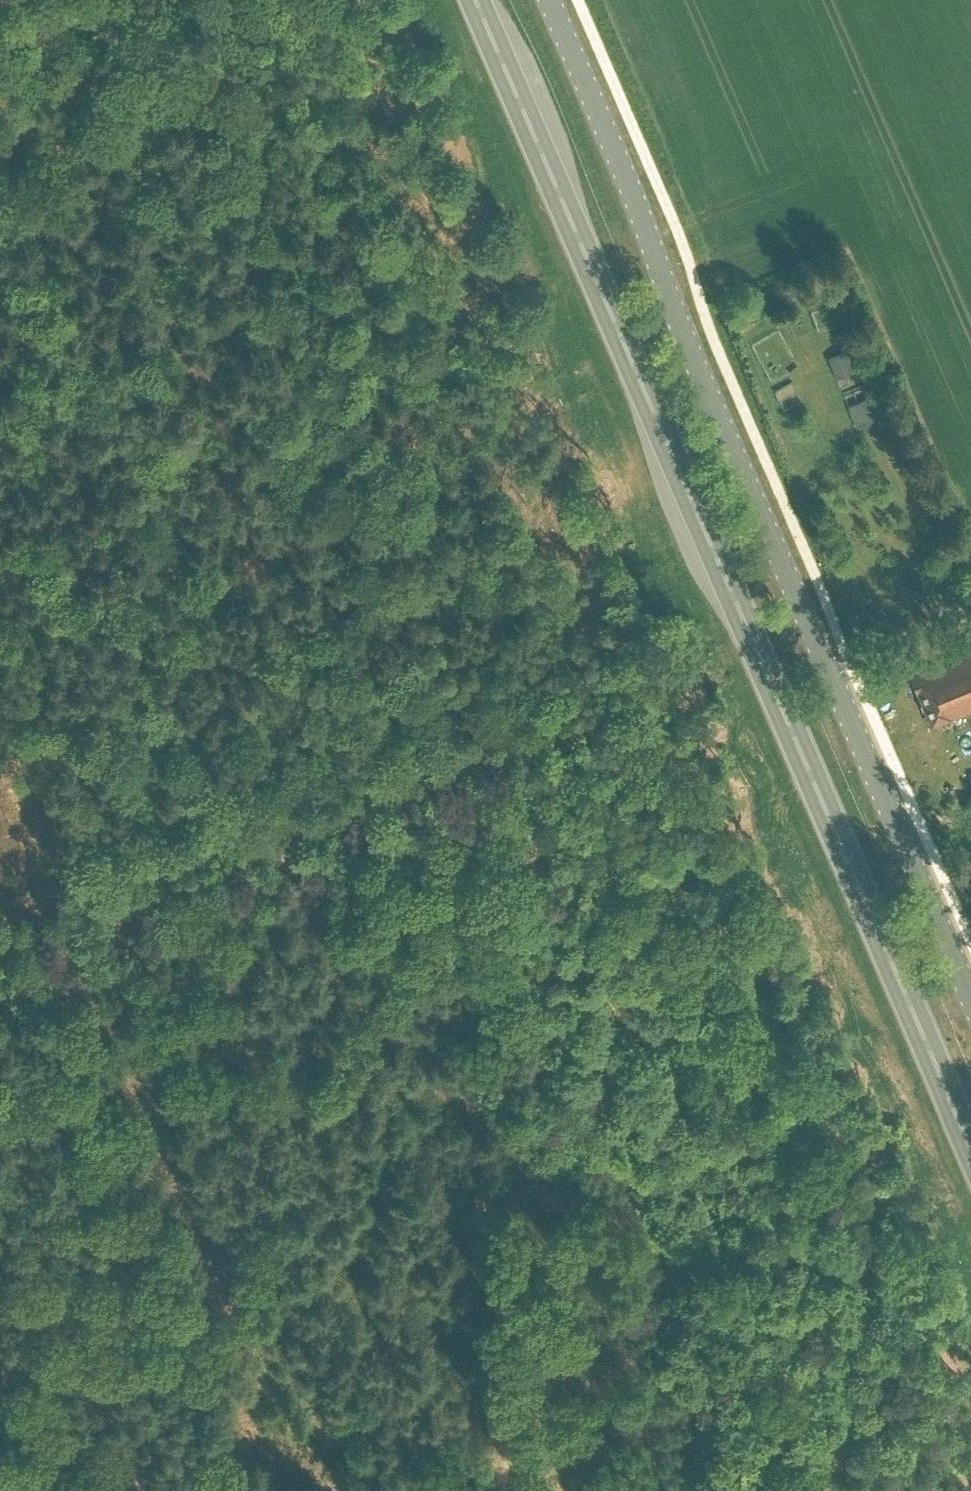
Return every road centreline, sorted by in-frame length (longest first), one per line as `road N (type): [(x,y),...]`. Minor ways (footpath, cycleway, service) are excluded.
road 1 (trunk): [(970,1146),(476,0)]
road 2 (tertiary): [(970,995),(687,346),(551,0)]

